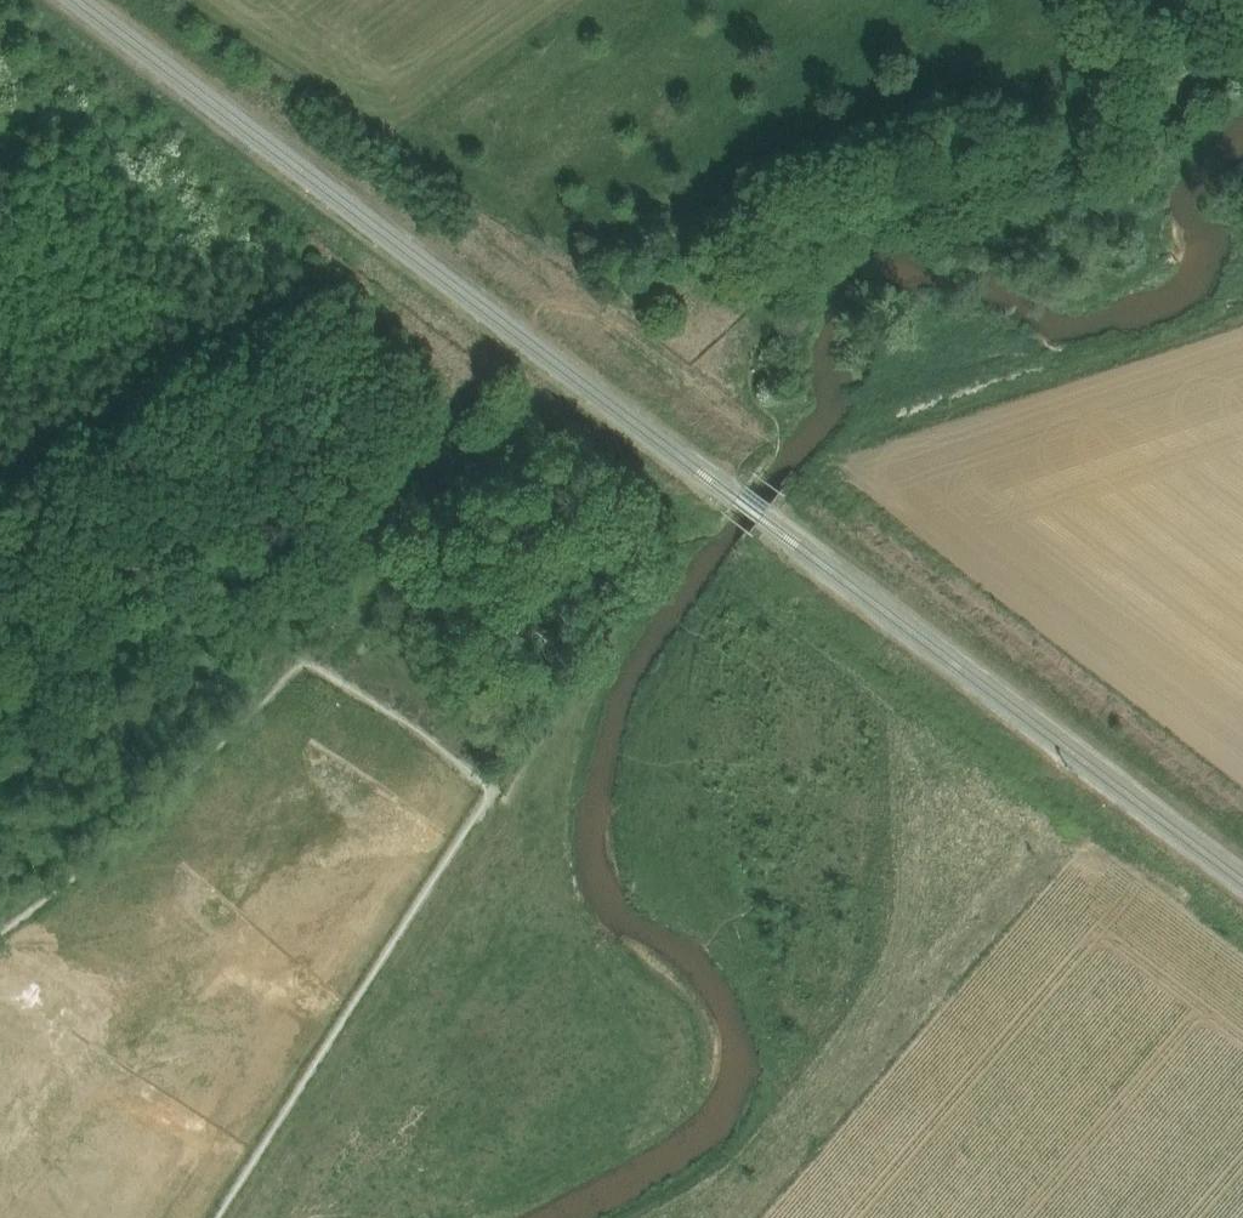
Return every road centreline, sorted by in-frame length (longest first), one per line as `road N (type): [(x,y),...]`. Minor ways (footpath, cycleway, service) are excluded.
road 1 (track): [(219,1217),(493,787),(319,666),(301,664),(135,825),(0,931)]
road 2 (track): [(792,245),(1242,47)]

